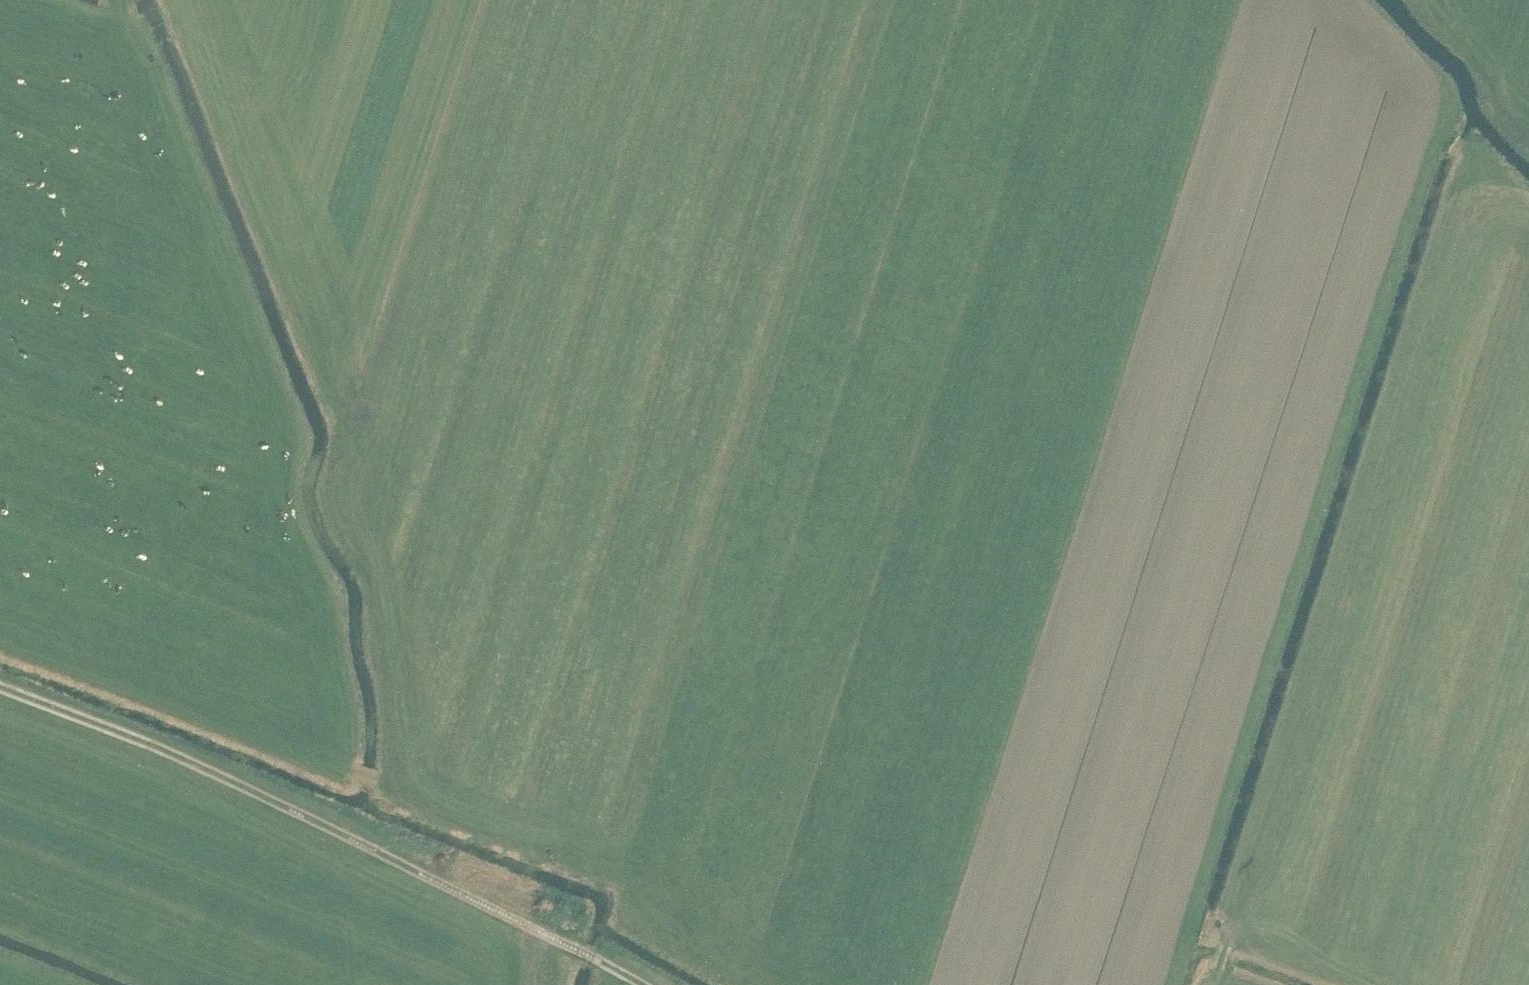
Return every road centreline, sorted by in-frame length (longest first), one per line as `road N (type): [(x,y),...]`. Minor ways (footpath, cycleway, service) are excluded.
road 1 (track): [(0,681),(136,733),(646,984)]

